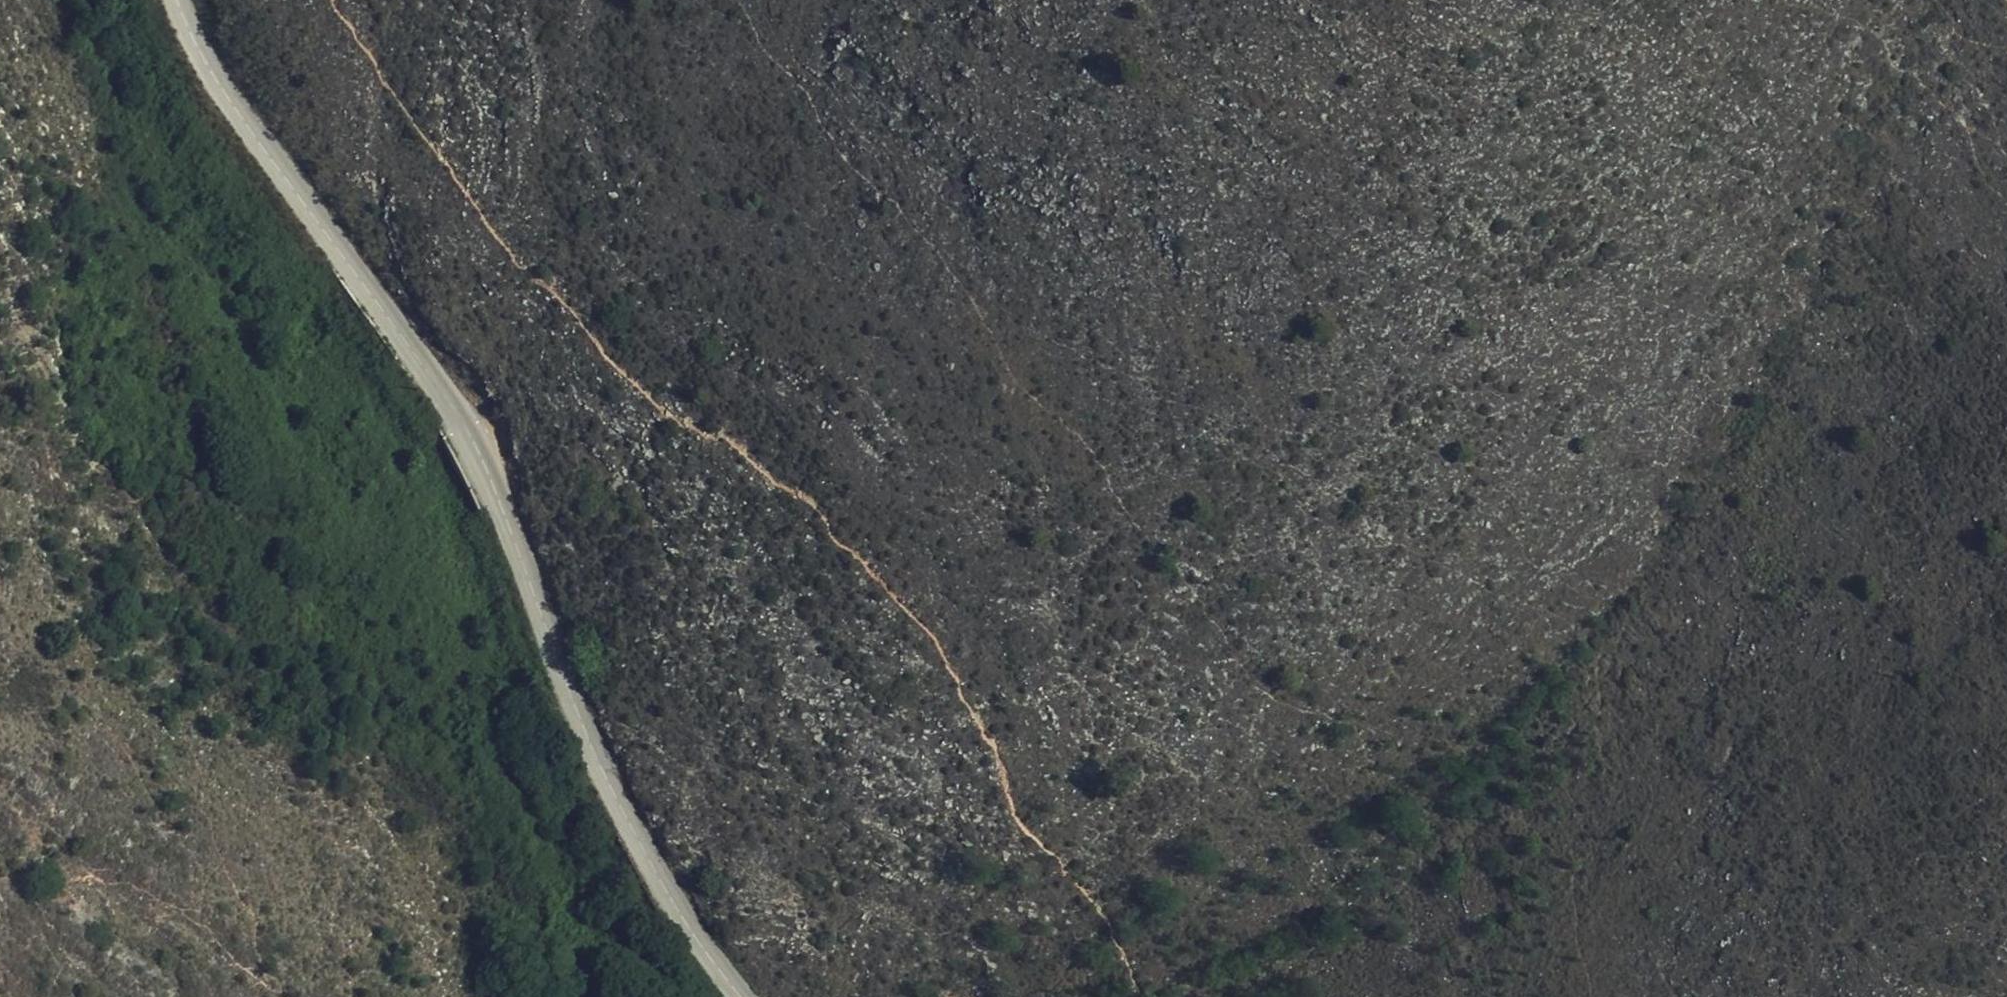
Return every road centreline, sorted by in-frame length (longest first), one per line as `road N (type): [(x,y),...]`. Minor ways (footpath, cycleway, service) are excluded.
road 1 (secondary): [(744,996),(647,852),(469,433),(222,82),(180,0)]

